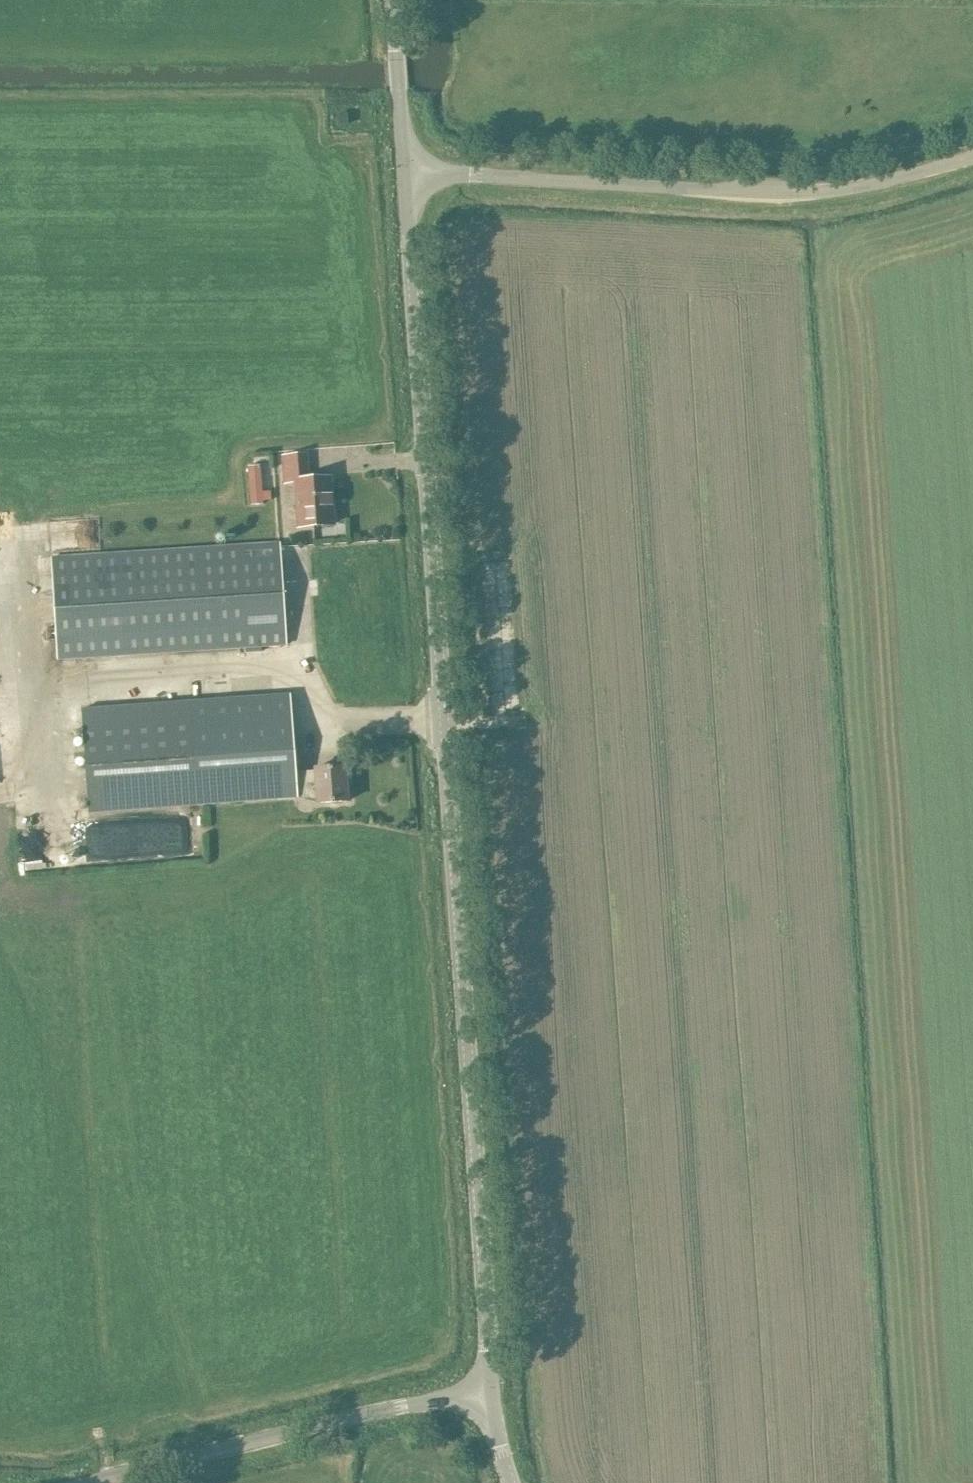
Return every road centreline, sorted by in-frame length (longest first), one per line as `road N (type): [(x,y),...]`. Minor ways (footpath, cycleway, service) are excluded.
road 1 (unclassified): [(491,1394),(409,174)]
road 2 (unclassified): [(972,159),(826,196),(409,174)]
road 3 (unclassified): [(95,1482),(433,1400),(491,1394)]
road 4 (unclassified): [(409,174),(392,0)]

